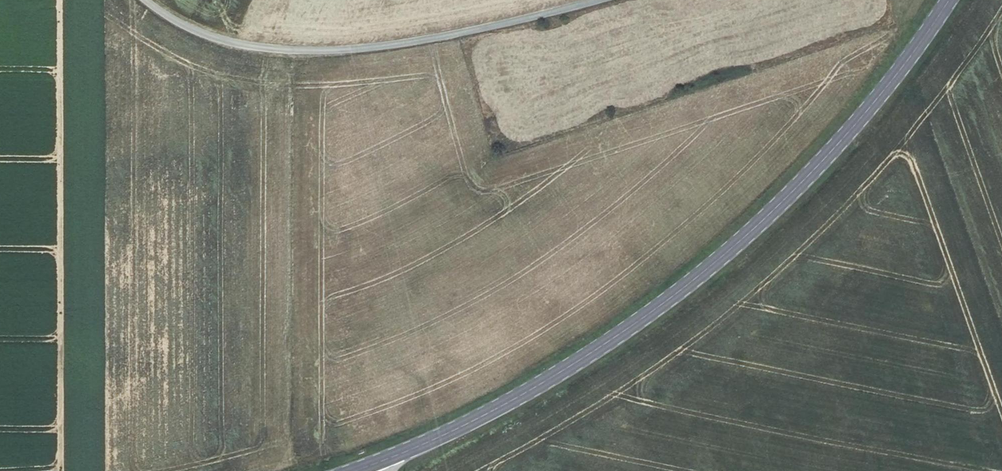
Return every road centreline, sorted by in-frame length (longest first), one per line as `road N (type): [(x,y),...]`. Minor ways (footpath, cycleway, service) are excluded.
road 1 (secondary): [(362,468),(452,430),(586,355),(717,266),(865,115),(951,0)]
road 2 (unclassified): [(595,0),(388,44),(269,48),(204,34),(144,0)]

